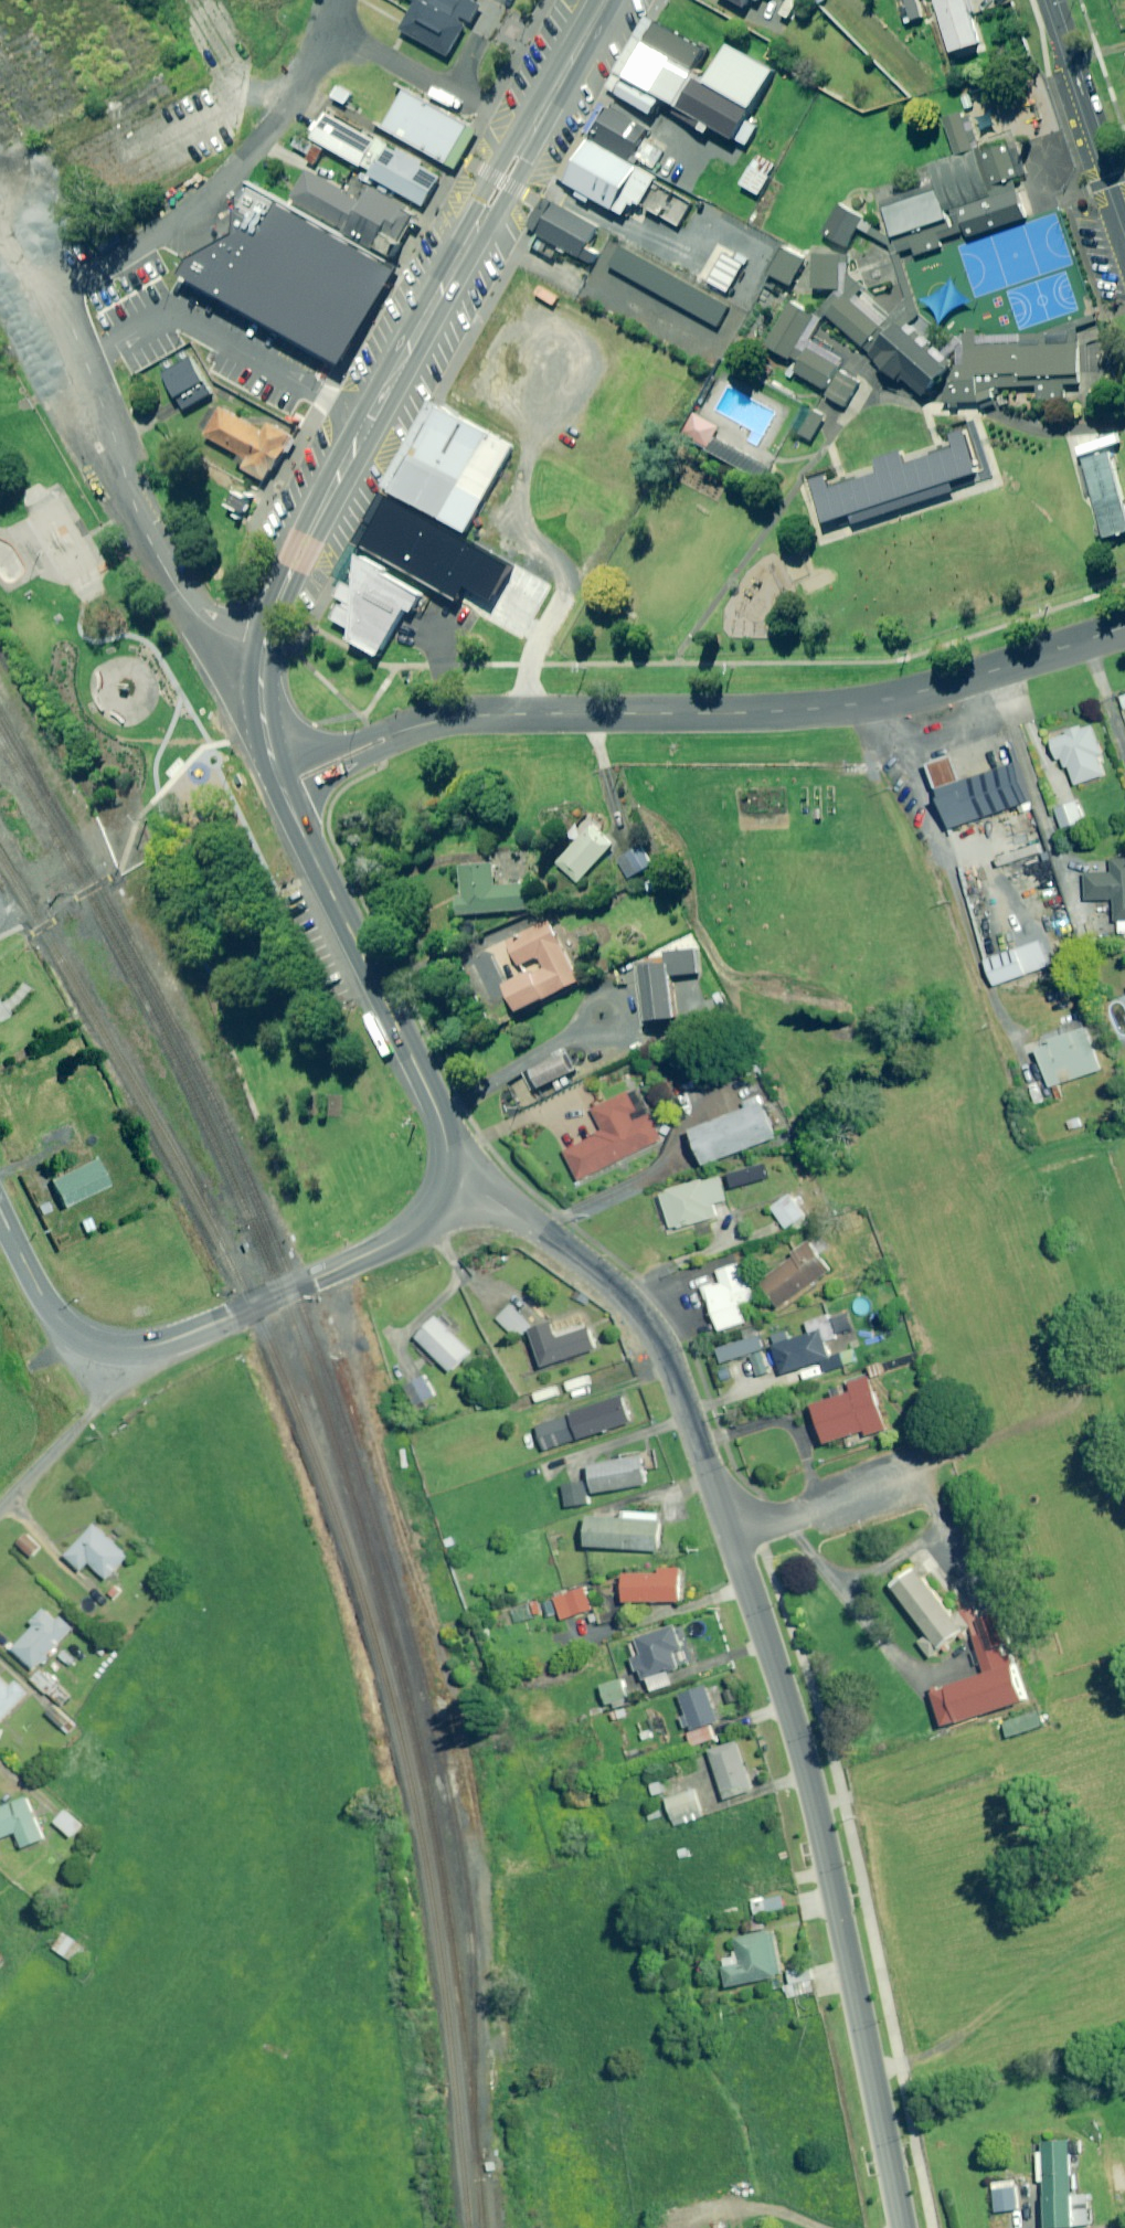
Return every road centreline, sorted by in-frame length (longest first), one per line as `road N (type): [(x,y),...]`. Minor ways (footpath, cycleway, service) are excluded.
road 1 (residential): [(284,785),(452,719),(825,708),(938,687),(1124,628)]
road 2 (secondary): [(265,674),(293,572),(361,437),(608,0)]
road 3 (tertiary): [(907,2227),(818,1818),(727,1533)]
road 4 (secondary): [(0,1211),(54,1312),(98,1344),(135,1346),(193,1332),(398,1241),(443,1208)]
road 5 (unclassified): [(0,276),(188,609),(223,649),(265,674)]
road 6 (tertiary): [(727,1533),(684,1396),(650,1330),(600,1277),(490,1198)]
road 7 (secondary): [(450,1164),(439,1111),(284,785)]
road 8 (residential): [(1124,219),(1050,0)]
road 9 (residential): [(889,1483),(727,1533)]

